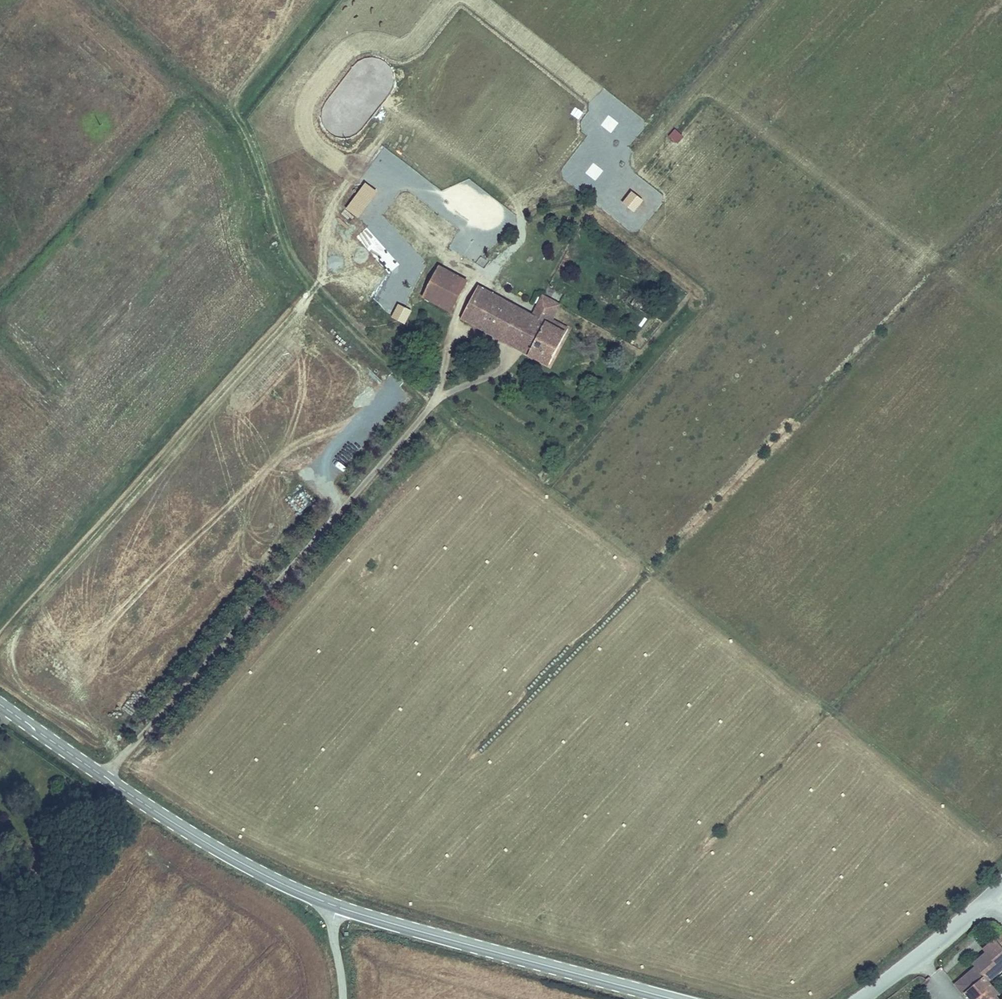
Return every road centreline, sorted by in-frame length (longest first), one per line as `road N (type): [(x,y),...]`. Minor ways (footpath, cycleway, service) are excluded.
road 1 (secondary): [(674,998),(296,890),(102,776),(0,698)]
road 2 (tertiary): [(861,998),(1001,884)]

